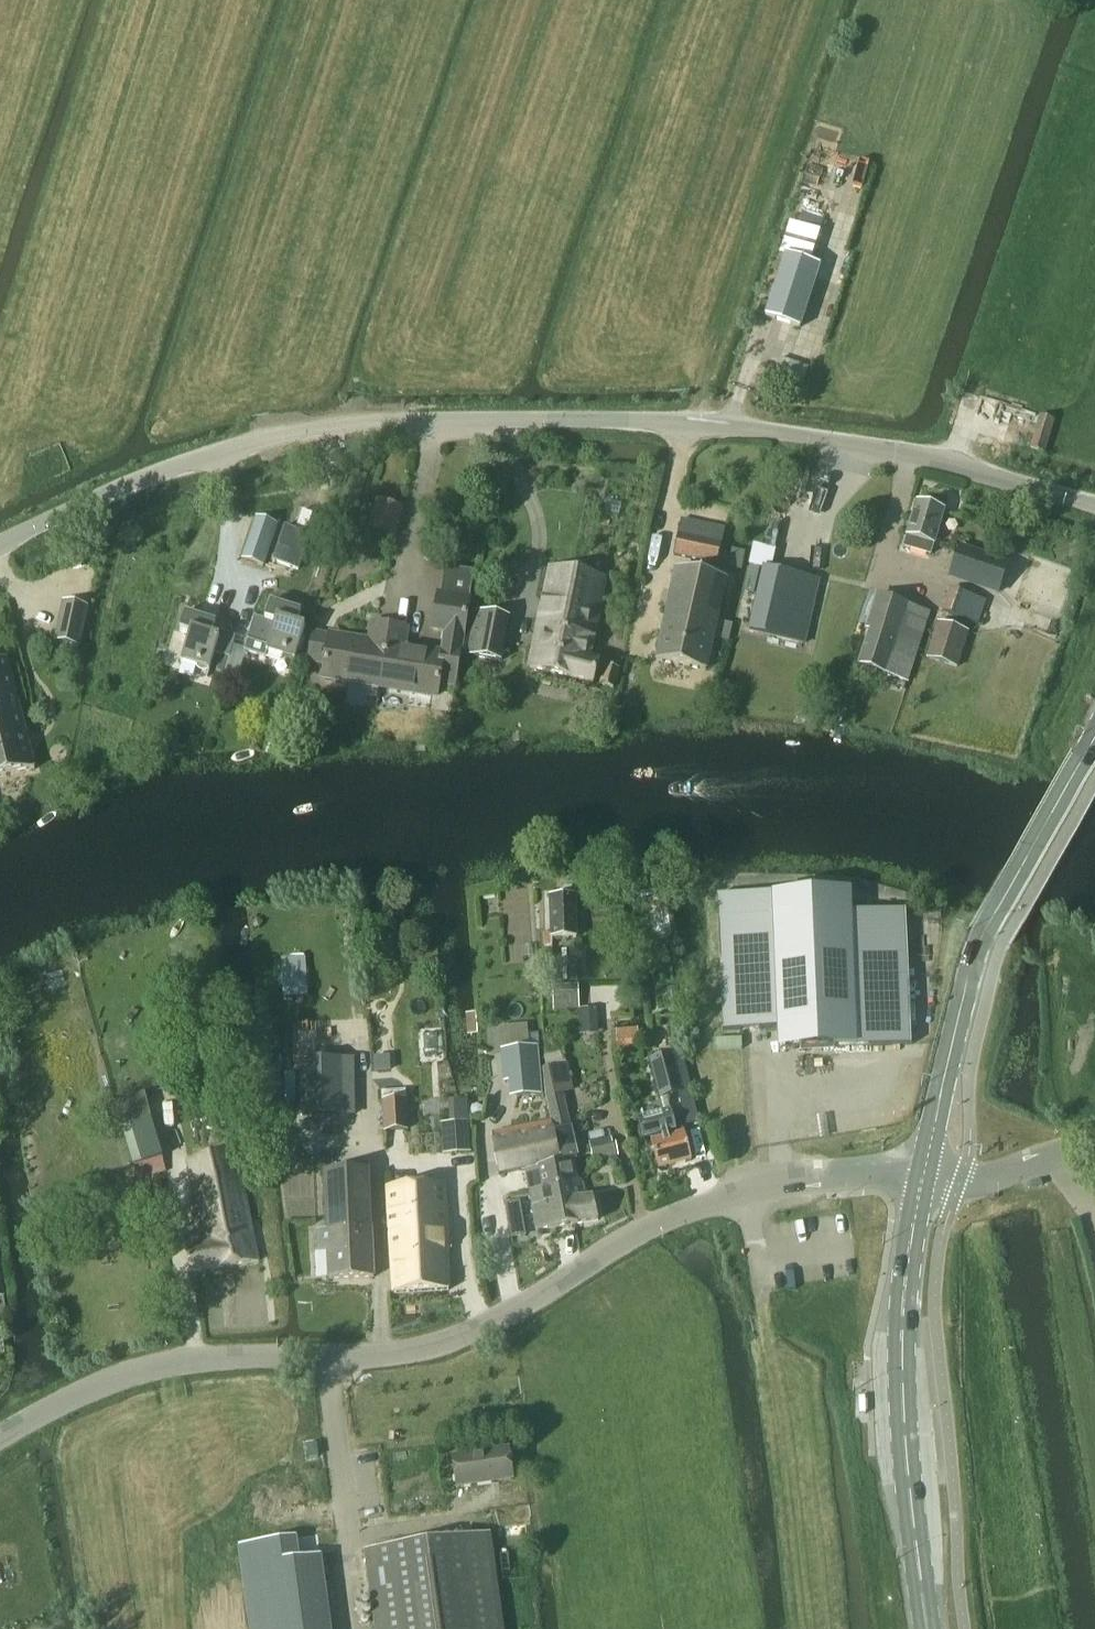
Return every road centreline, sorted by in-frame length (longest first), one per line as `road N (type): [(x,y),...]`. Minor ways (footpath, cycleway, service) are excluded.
road 1 (tertiary): [(0,544),(179,469),(331,428),(679,423),(920,458),(1094,506)]
road 2 (tertiary): [(0,1437),(86,1390),(185,1359),(376,1352),(469,1331),(667,1221),(745,1189),(844,1170),(925,1171)]
road 3 (track): [(423,0),(332,302),(258,396),(260,444)]
road 4 (secondary): [(925,1171),(977,953),(1094,732)]
road 5 (secondary): [(928,1628),(905,1431),(905,1307),(925,1171)]
road 6 (track): [(1074,114),(948,466)]
road 7 (track): [(589,1525),(536,1297)]
road 8 (tertiary): [(925,1171),(989,1179),(1094,1140)]
road 9 (track): [(185,1515),(164,1364)]

